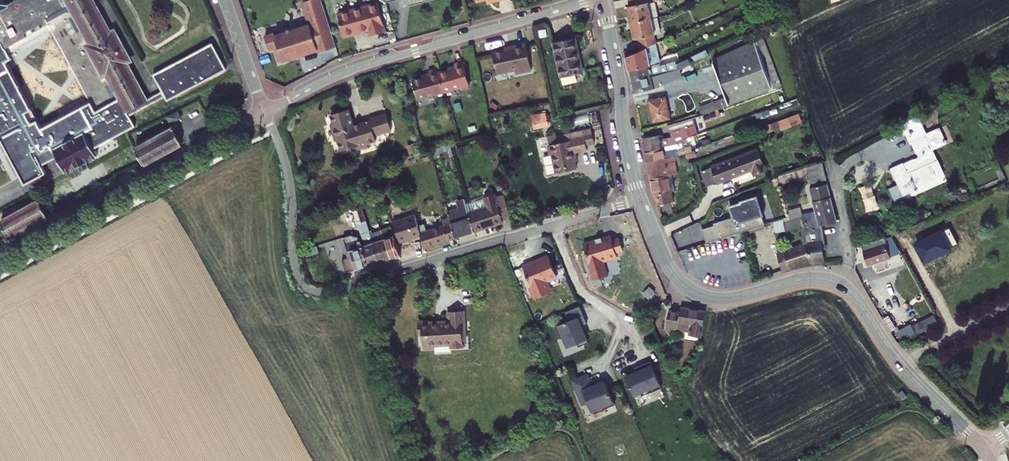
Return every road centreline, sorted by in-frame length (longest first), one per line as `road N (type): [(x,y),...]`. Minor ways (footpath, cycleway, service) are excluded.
road 1 (residential): [(641,199),(318,292),(296,268),(289,179),(264,111)]
road 2 (tertiary): [(641,199),(667,265),(695,293),(732,299),(819,278),(846,288),(902,368),(984,450)]
road 3 (residential): [(264,111),(364,66),(593,0)]
road 4 (residential): [(0,253),(264,111)]
road 5 (tertiary): [(601,0),(641,199)]

